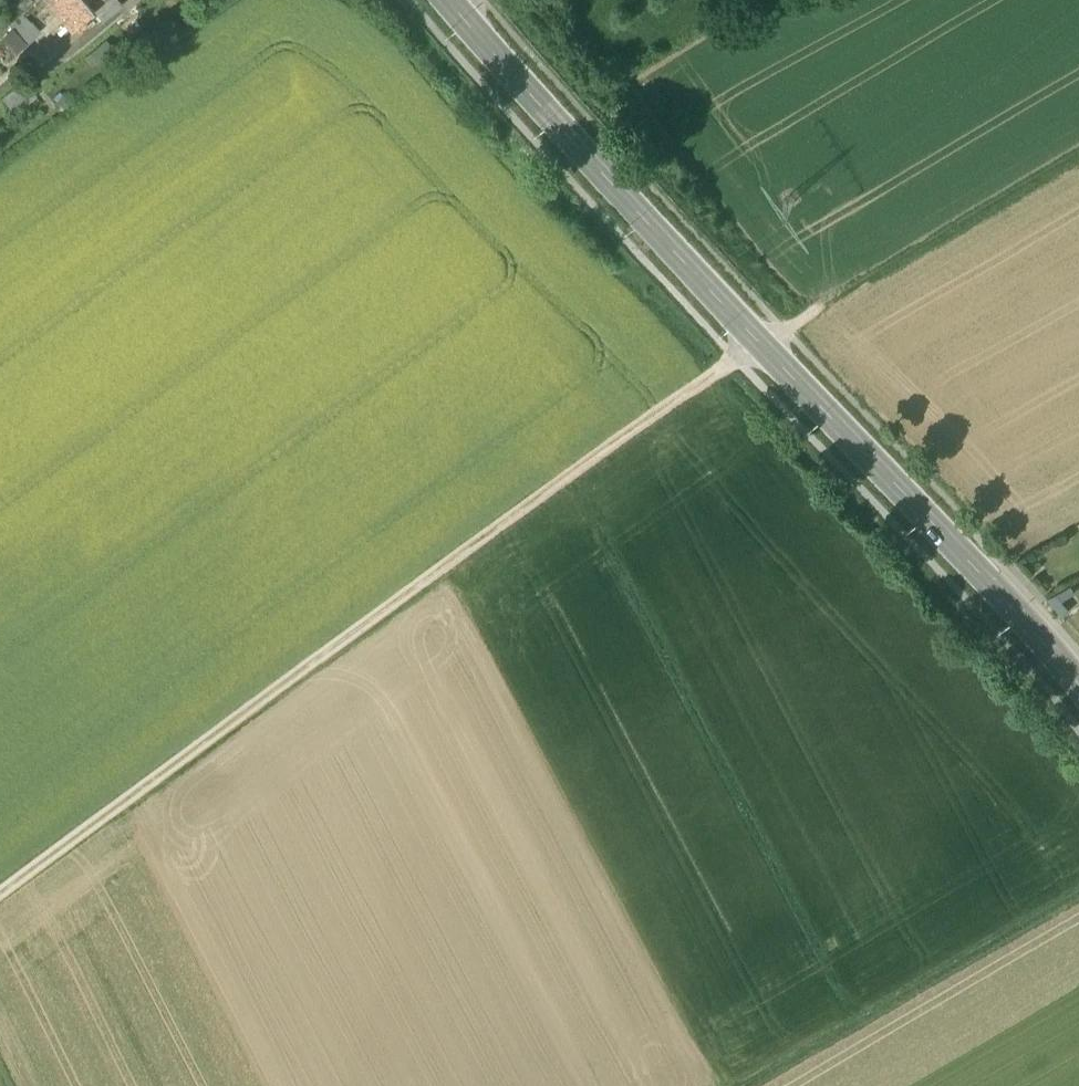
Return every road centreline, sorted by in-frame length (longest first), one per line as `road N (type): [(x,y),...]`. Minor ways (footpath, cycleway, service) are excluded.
road 1 (secondary): [(1078,684),(456,0)]
road 2 (track): [(747,376),(0,913)]
road 3 (track): [(781,362),(786,332),(1078,158)]
road 4 (track): [(1078,918),(781,1085)]

